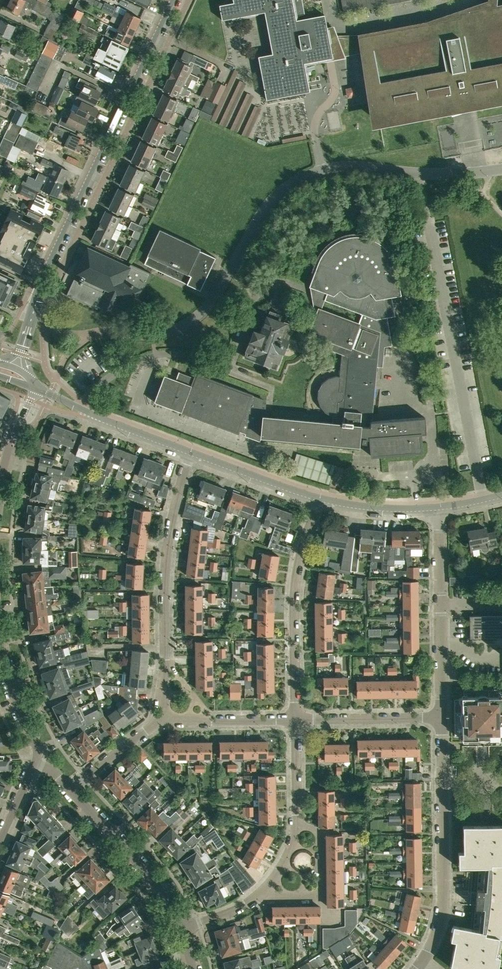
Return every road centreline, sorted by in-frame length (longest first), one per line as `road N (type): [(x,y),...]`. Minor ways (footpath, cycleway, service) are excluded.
road 1 (primary): [(175,0),(53,258),(16,369)]
road 2 (residential): [(422,961),(443,906),(442,718)]
road 3 (residential): [(297,720),(292,591),(319,499)]
road 4 (residential): [(190,453),(167,550),(165,663)]
road 5 (residential): [(181,929),(156,884),(70,788)]
road 6 (primary): [(36,388),(190,453)]
road 7 (residential): [(258,896),(324,899),(322,832),(296,825)]
road 8 (residential): [(442,718),(297,720)]
road 9 (primary): [(190,453),(319,499)]
road 10 (residential): [(34,763),(36,747),(0,645)]

